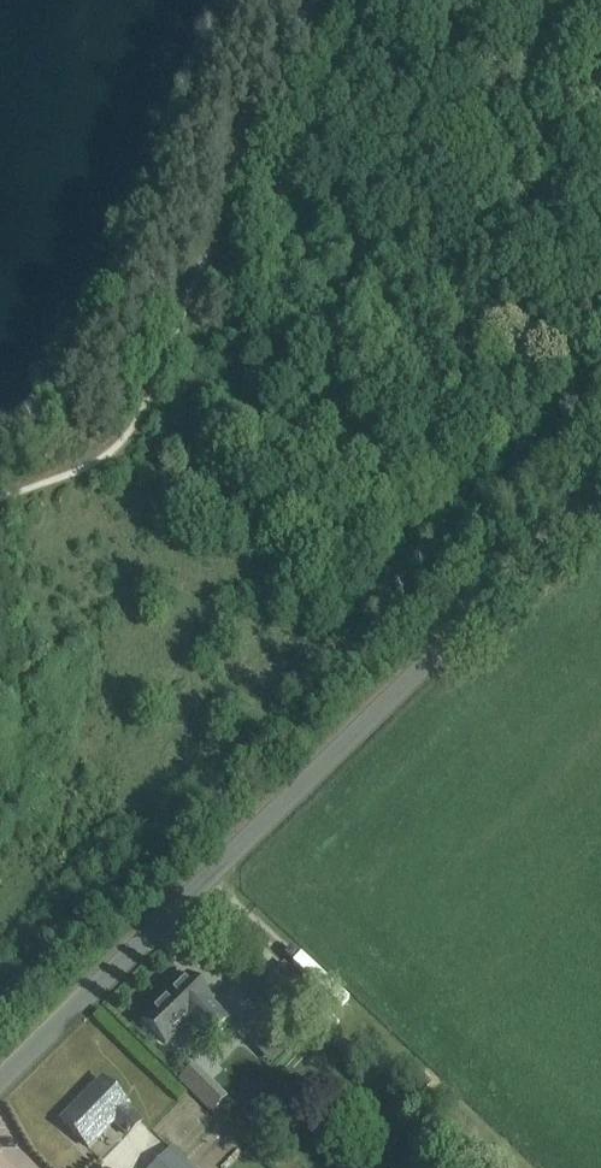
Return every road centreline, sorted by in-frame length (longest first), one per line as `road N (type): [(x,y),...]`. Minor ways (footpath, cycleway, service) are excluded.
road 1 (unclassified): [(0,1096),(219,878),(292,824),(600,494)]

